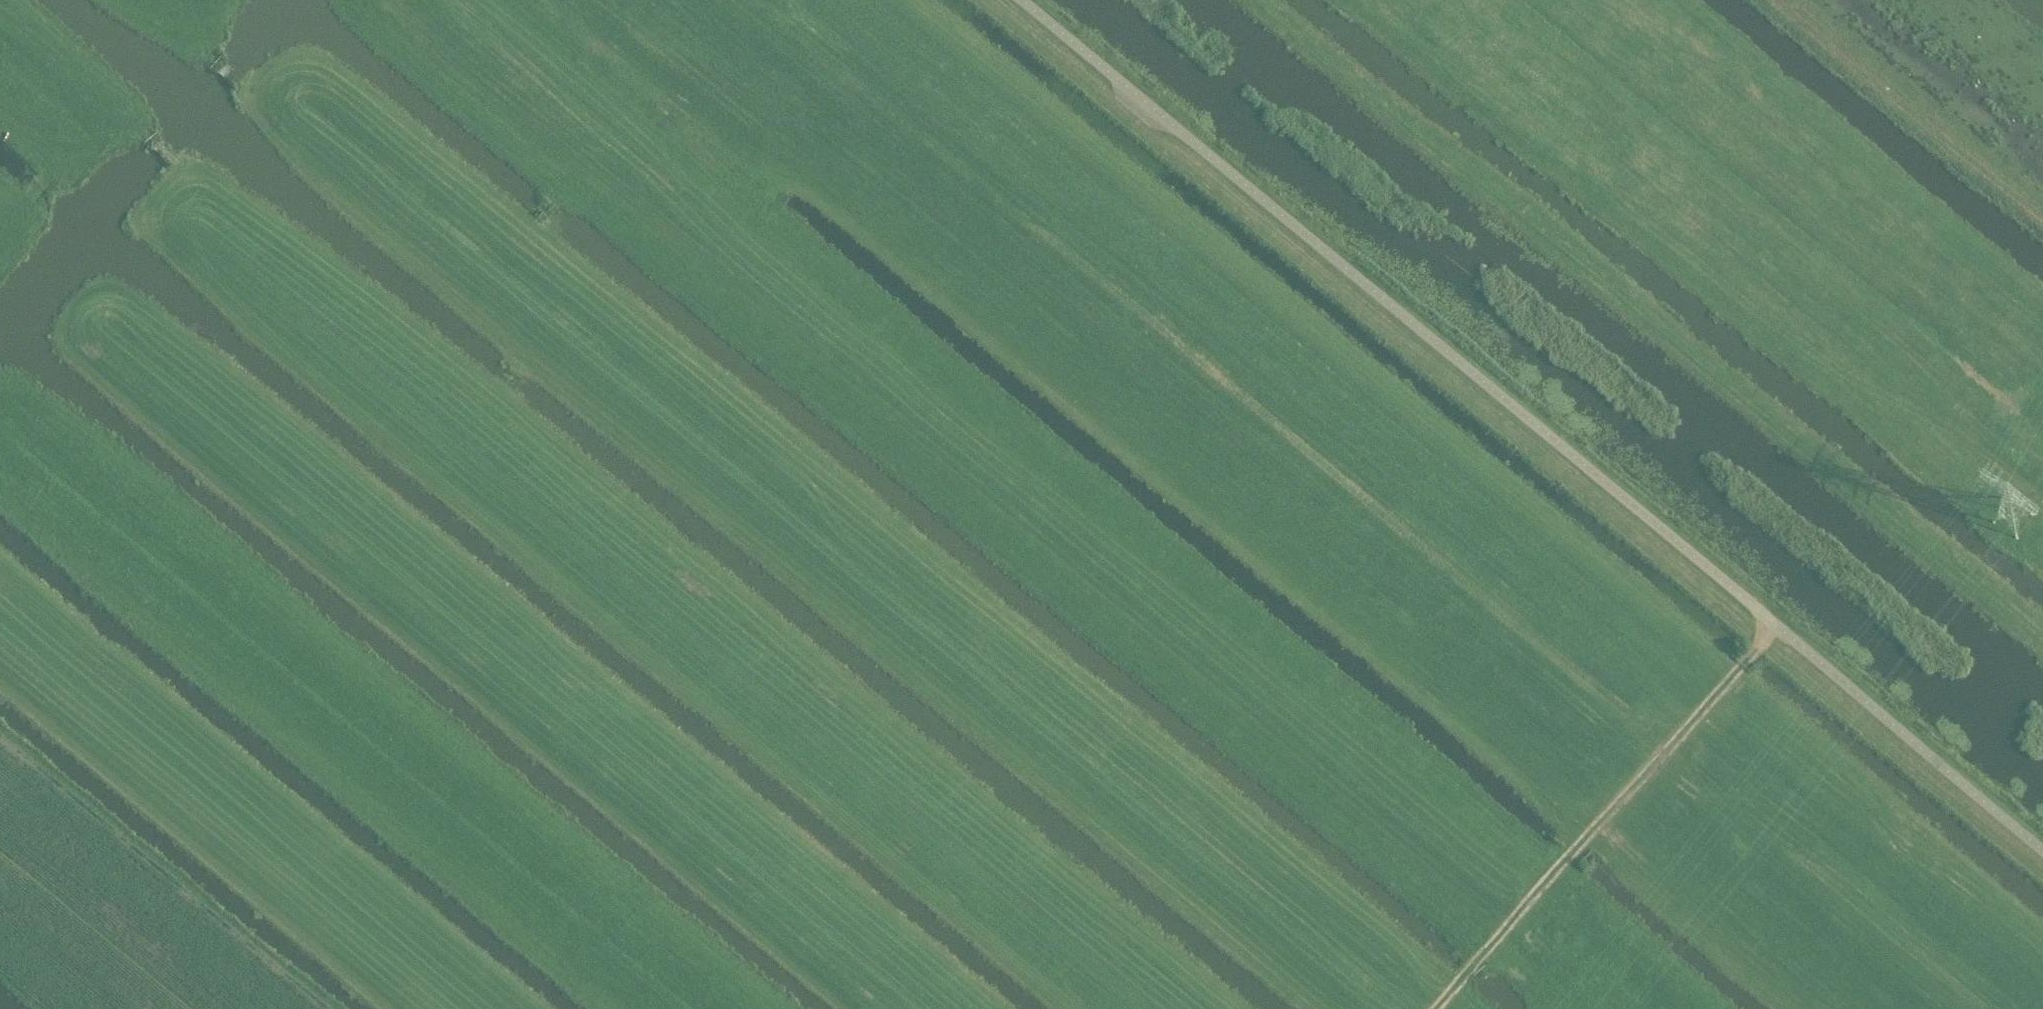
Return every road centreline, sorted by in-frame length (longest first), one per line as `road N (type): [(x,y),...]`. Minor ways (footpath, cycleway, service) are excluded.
road 1 (track): [(1434,1008),(1774,620)]

